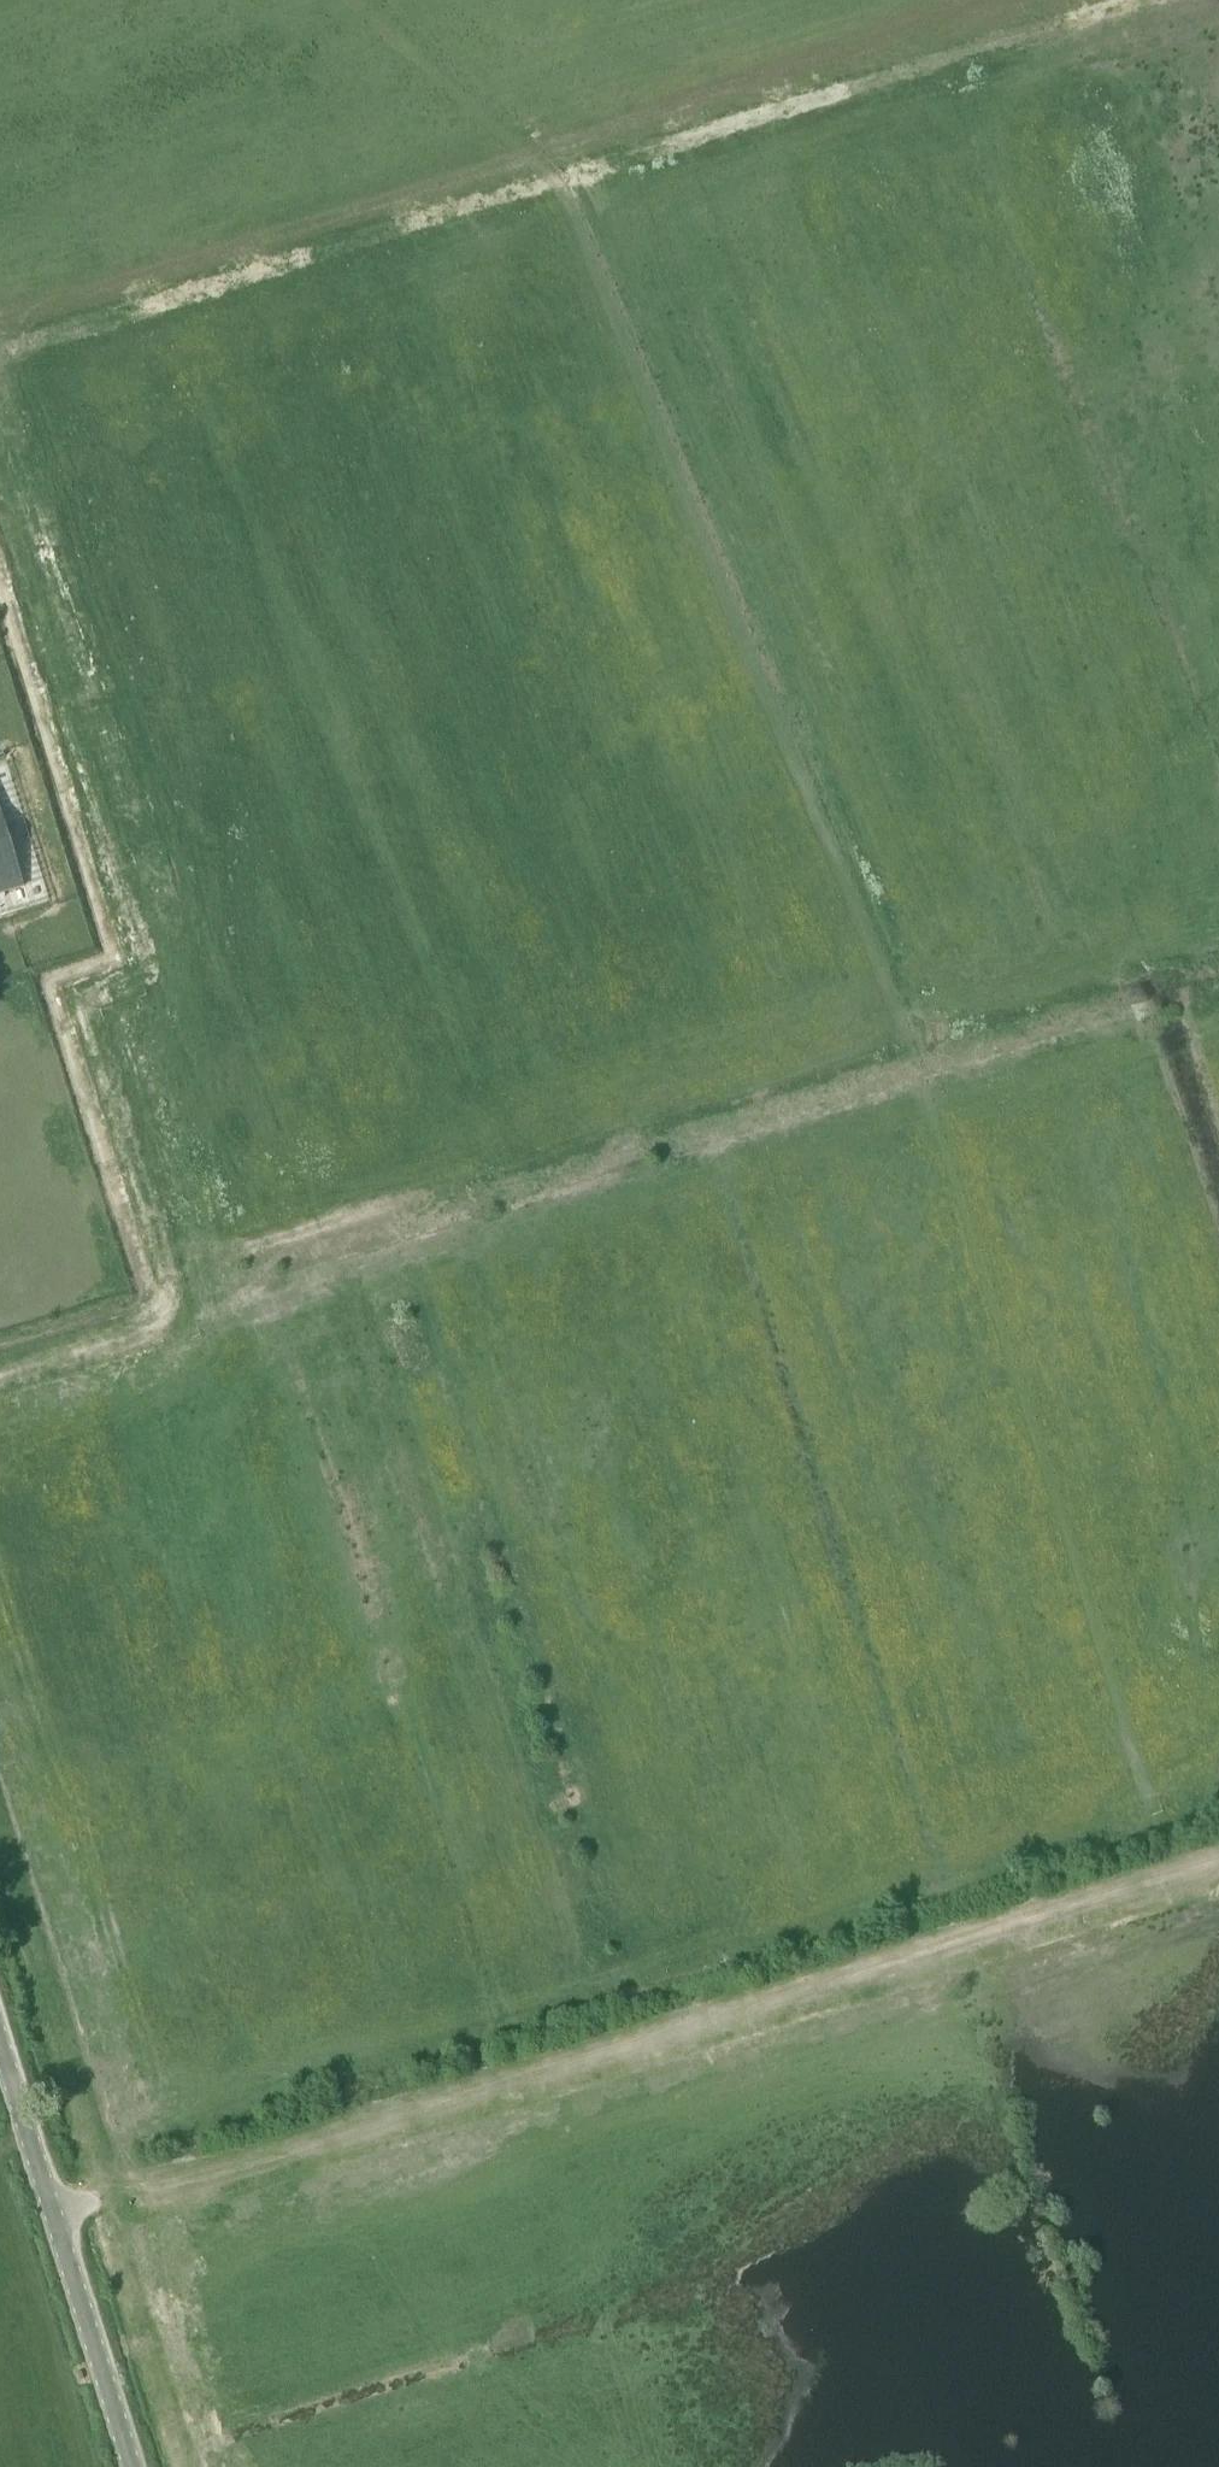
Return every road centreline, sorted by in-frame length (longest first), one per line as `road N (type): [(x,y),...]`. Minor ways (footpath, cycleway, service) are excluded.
road 1 (track): [(1218,1855),(50,2218)]
road 2 (unclassified): [(126,2466),(0,2056)]

